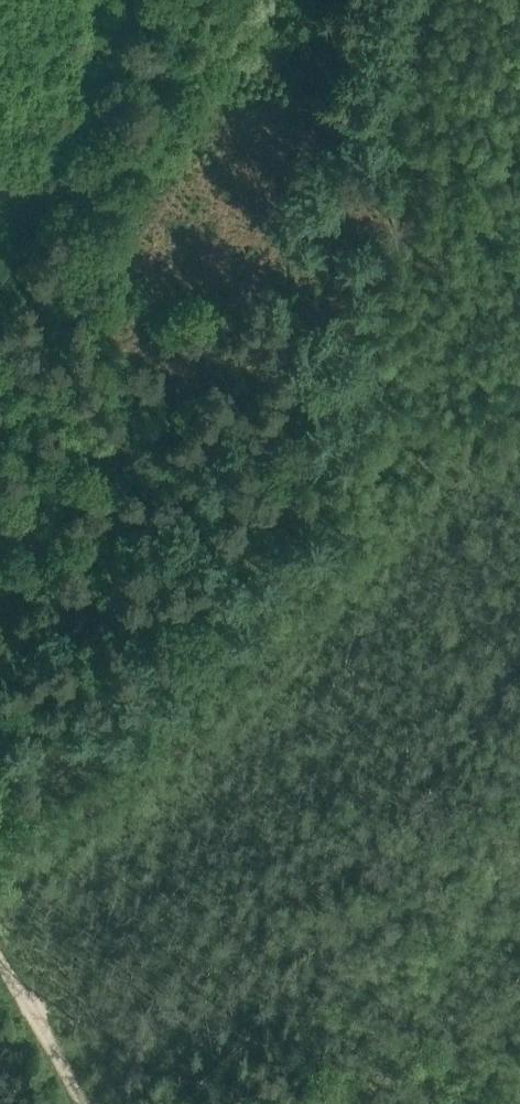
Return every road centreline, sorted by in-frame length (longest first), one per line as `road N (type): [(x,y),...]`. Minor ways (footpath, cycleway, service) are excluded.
road 1 (unclassified): [(0,963),(82,1103)]

